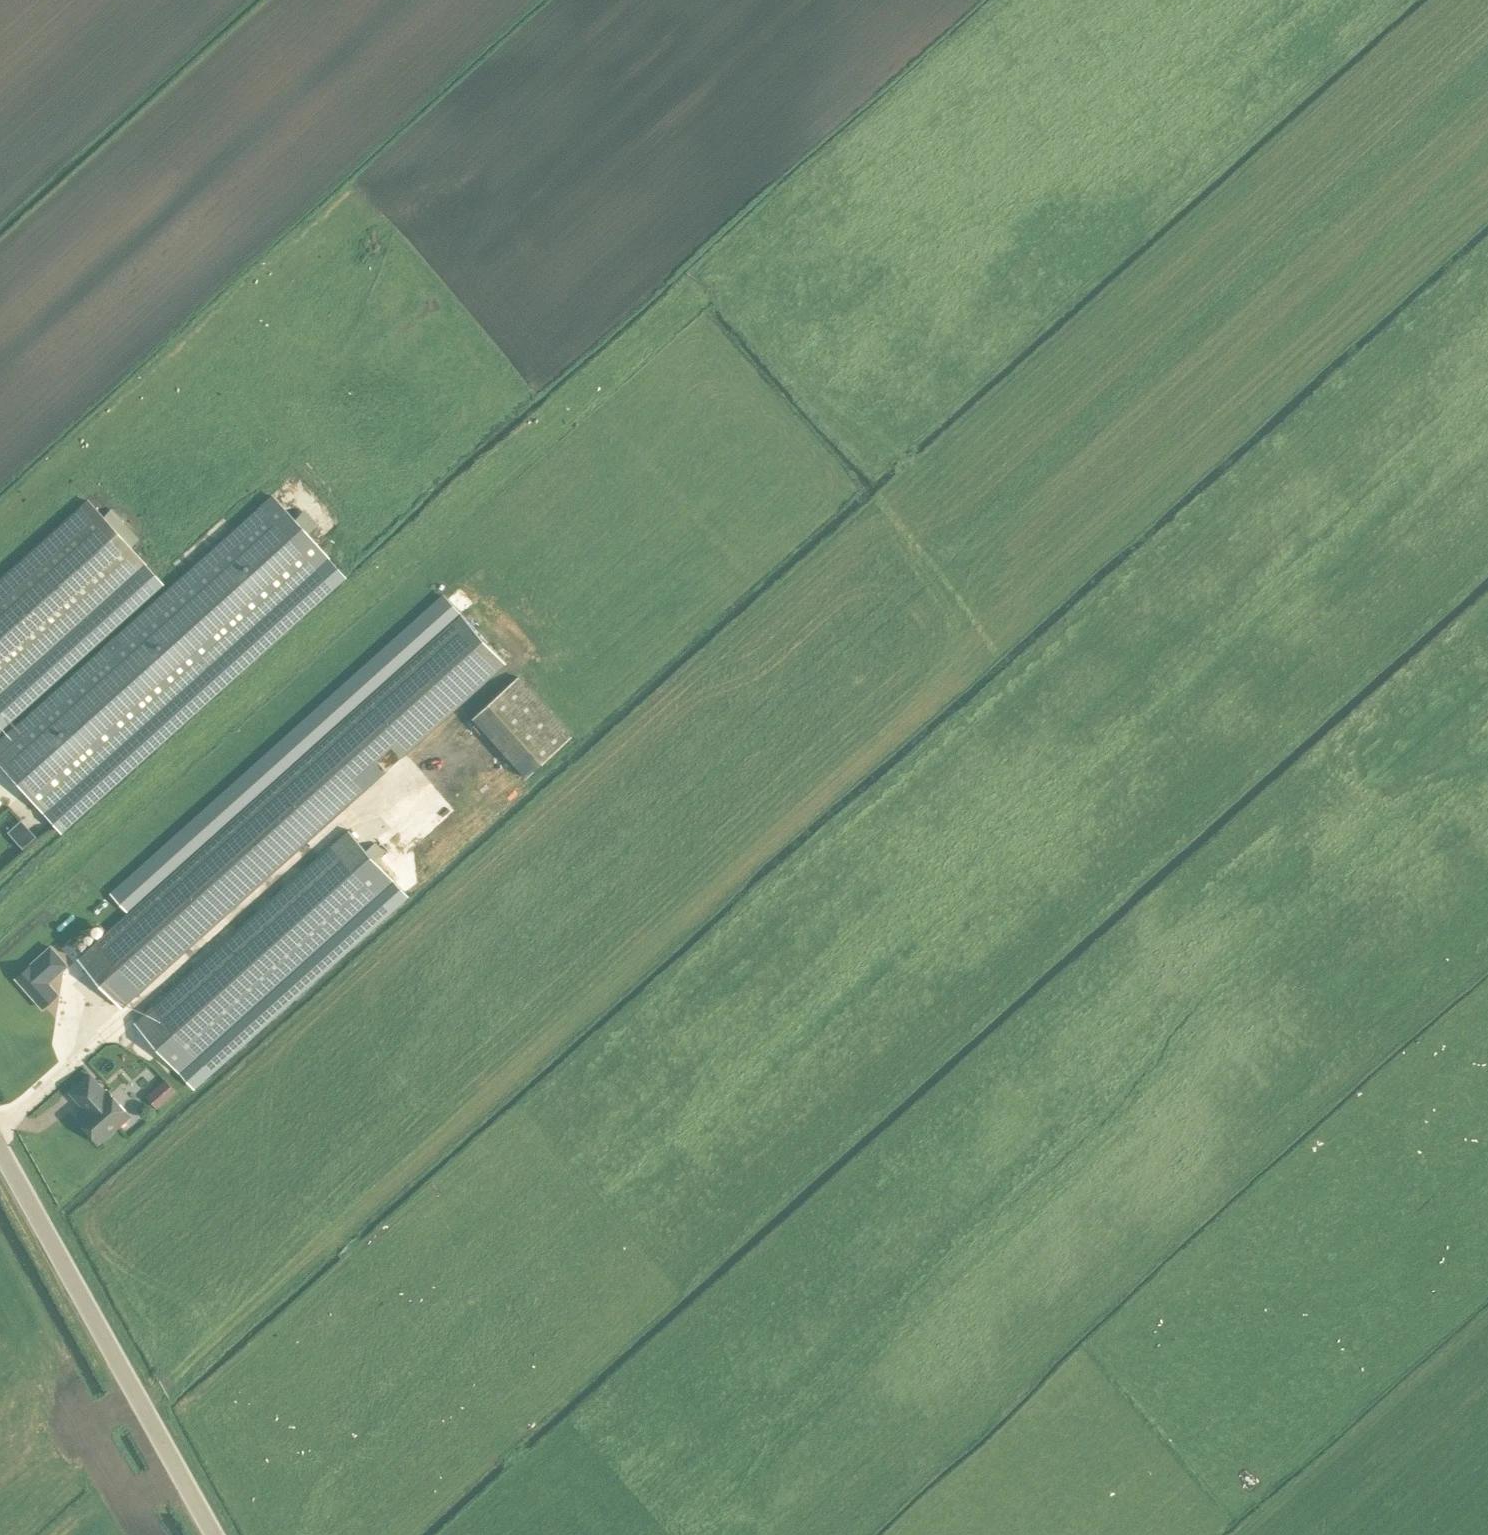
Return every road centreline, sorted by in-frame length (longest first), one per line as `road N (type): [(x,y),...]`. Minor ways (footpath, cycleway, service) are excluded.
road 1 (tertiary): [(202,1534),(0,1169)]

